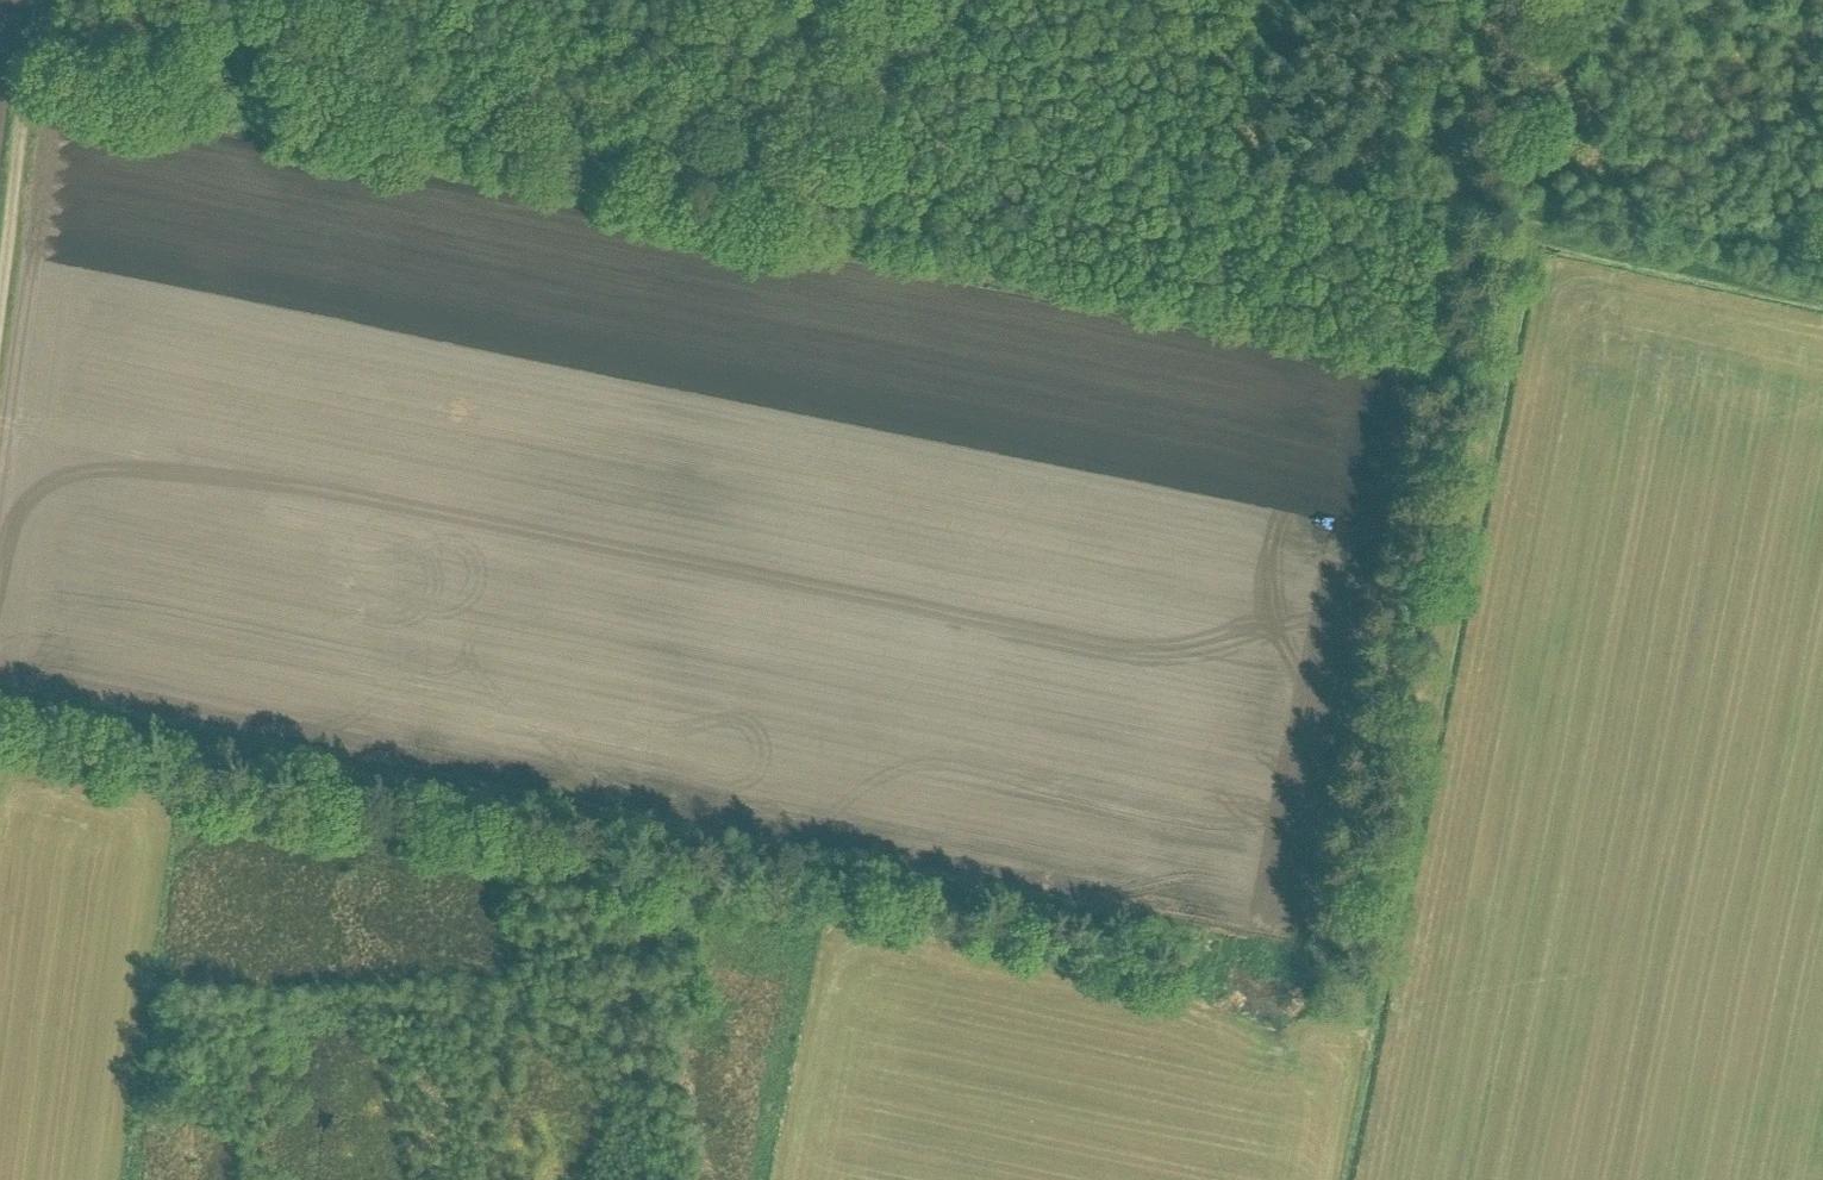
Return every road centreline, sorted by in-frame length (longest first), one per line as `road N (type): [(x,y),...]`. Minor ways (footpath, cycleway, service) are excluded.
road 1 (track): [(0,319),(44,0)]

